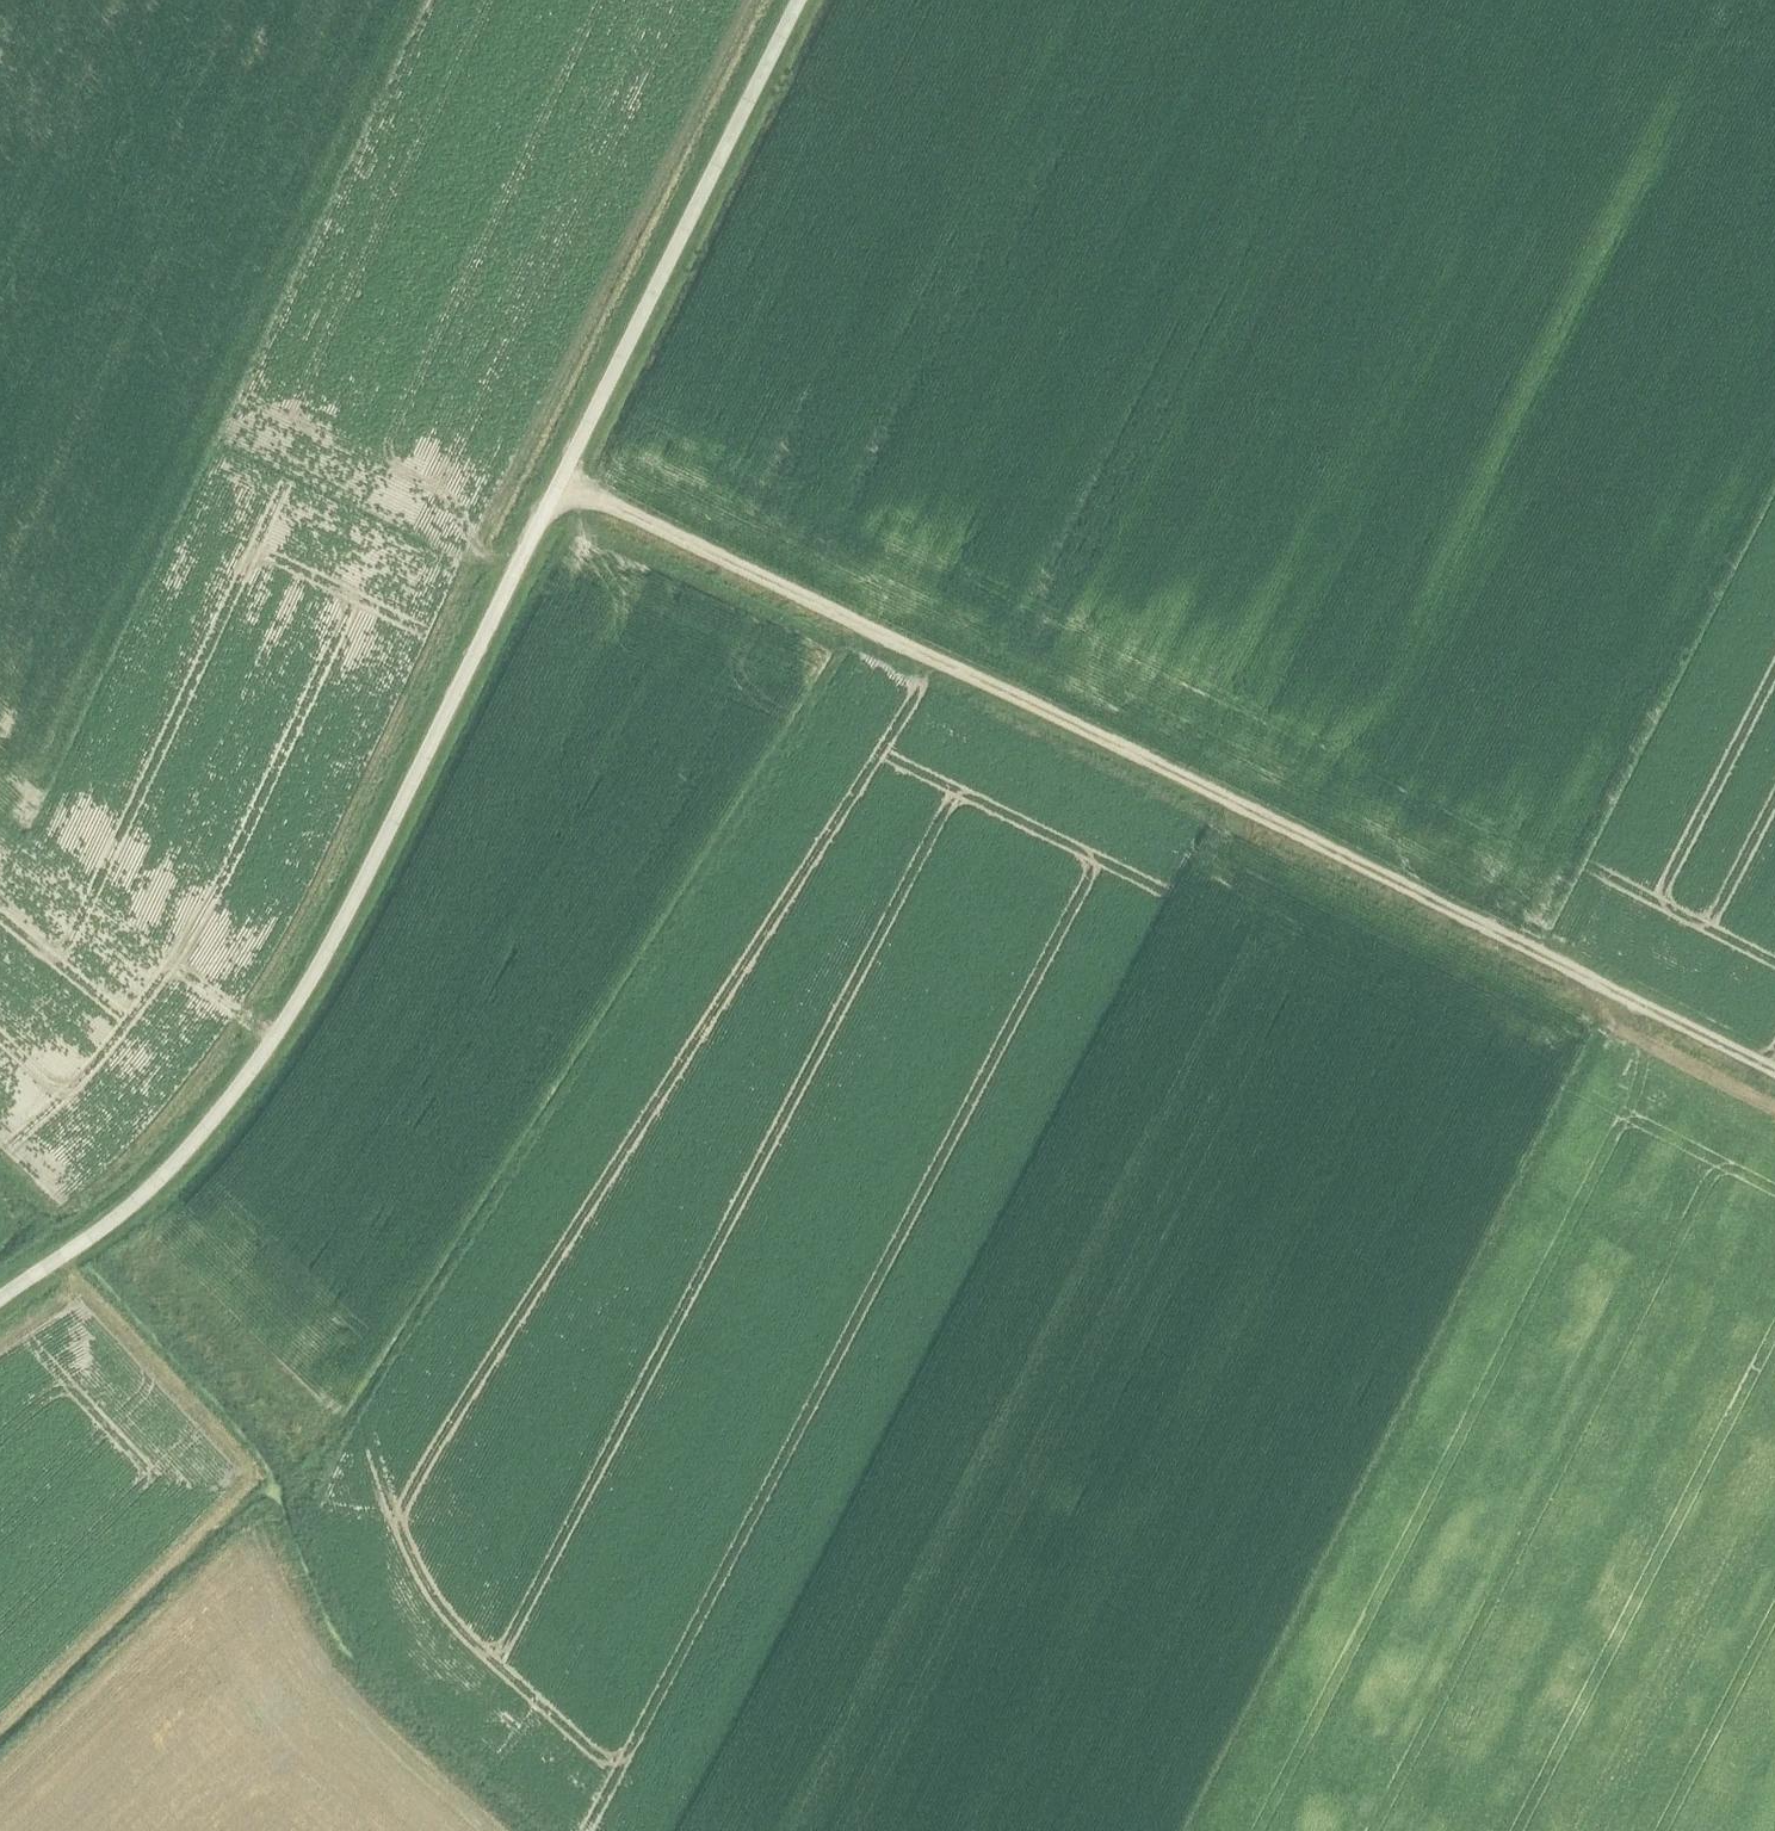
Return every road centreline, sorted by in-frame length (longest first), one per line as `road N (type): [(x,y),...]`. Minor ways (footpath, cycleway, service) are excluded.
road 1 (unclassified): [(799,0),(333,940),(282,1024),(180,1157),(97,1232),(0,1298)]

